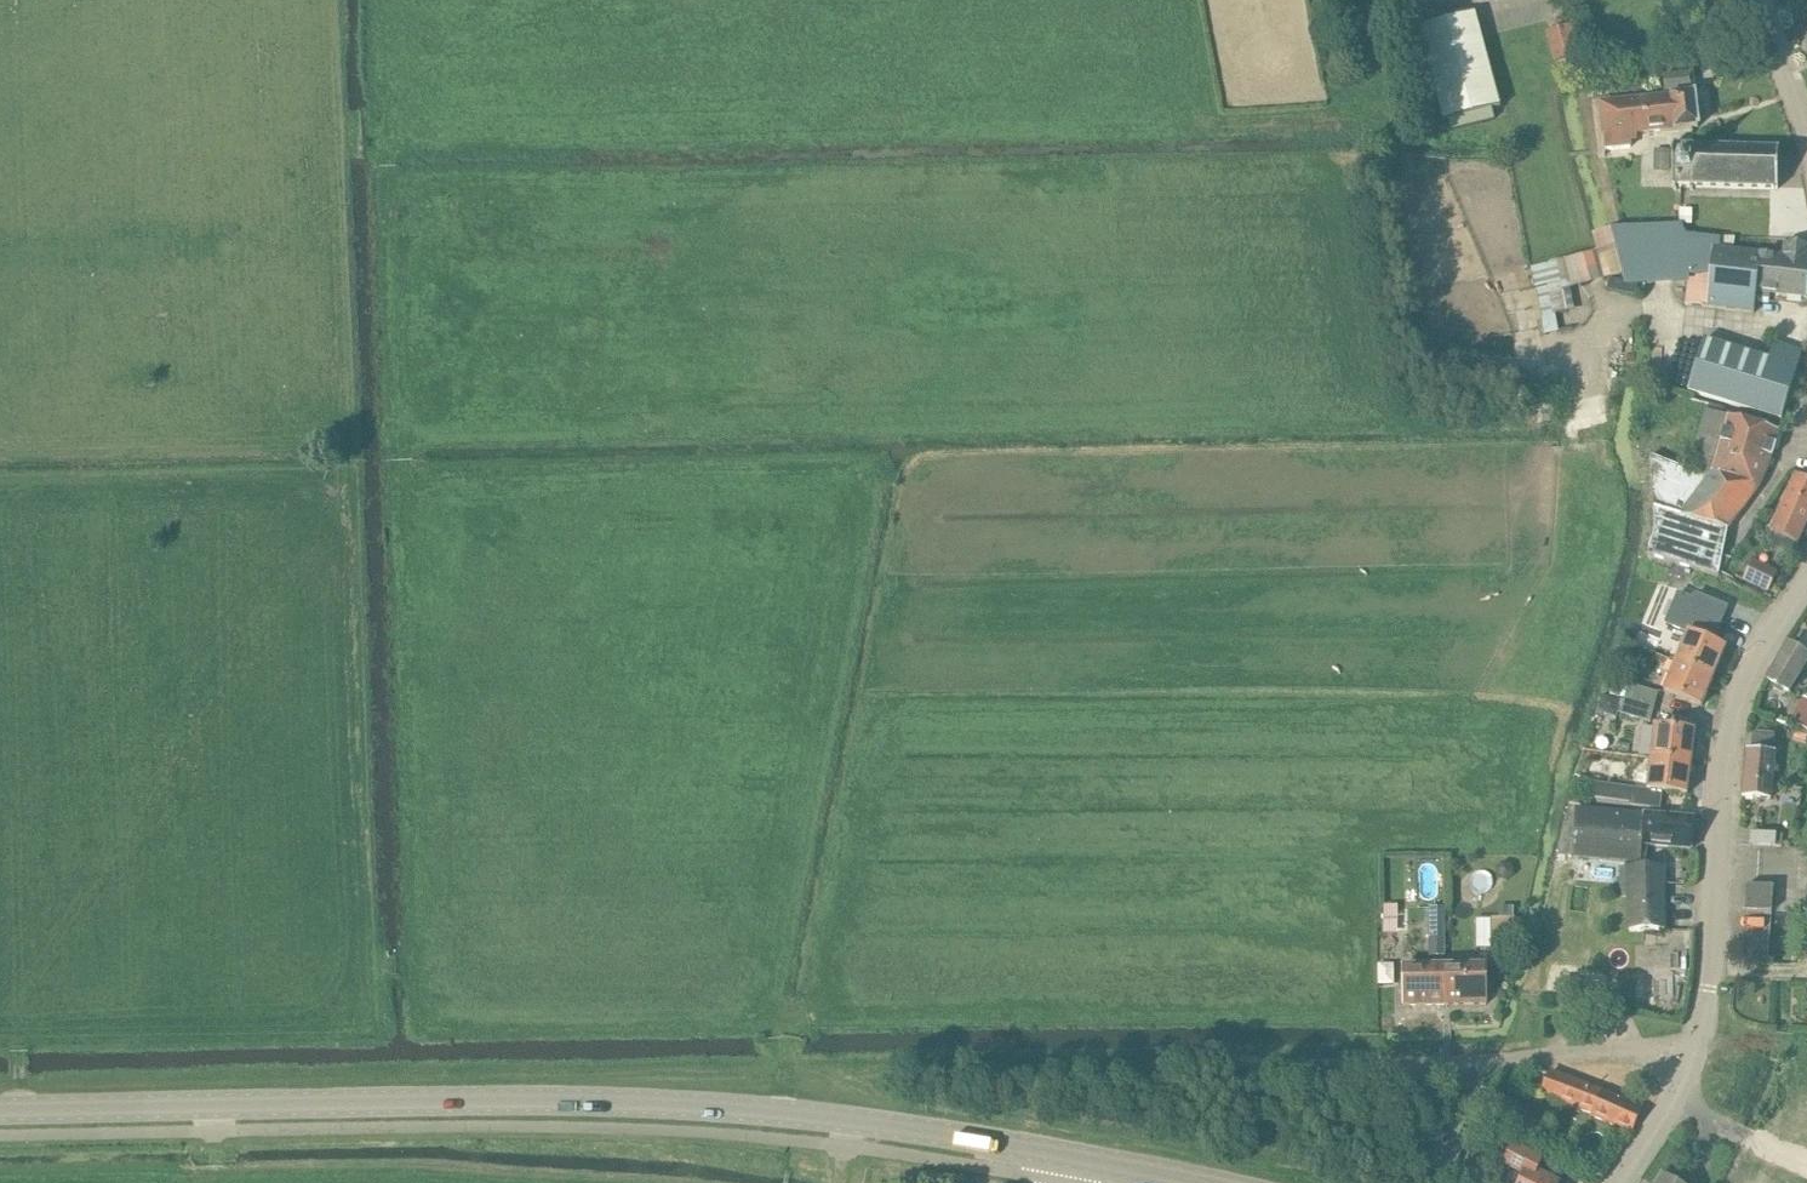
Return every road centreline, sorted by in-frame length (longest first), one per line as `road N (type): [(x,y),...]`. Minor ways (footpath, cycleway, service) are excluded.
road 1 (tertiary): [(1205,1182),(988,1140),(722,1107),(555,1101),(0,1110)]
road 2 (unclassified): [(1621,1182),(1671,1107),(1698,1041),(1731,737),(1755,661),(1806,581)]

